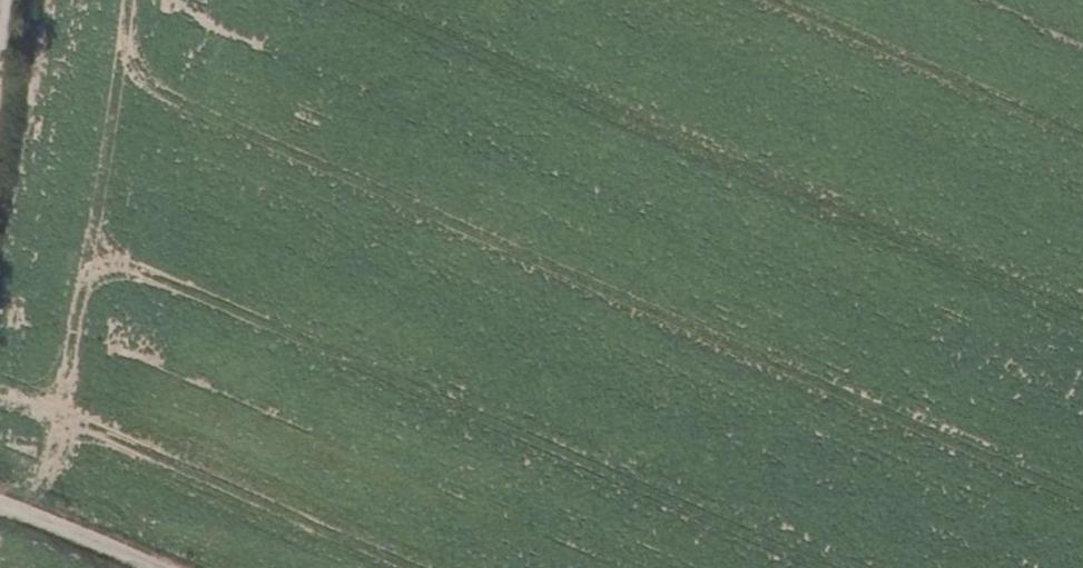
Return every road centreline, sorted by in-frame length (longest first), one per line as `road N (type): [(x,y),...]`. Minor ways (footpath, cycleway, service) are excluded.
road 1 (track): [(0,502),(155,567)]

